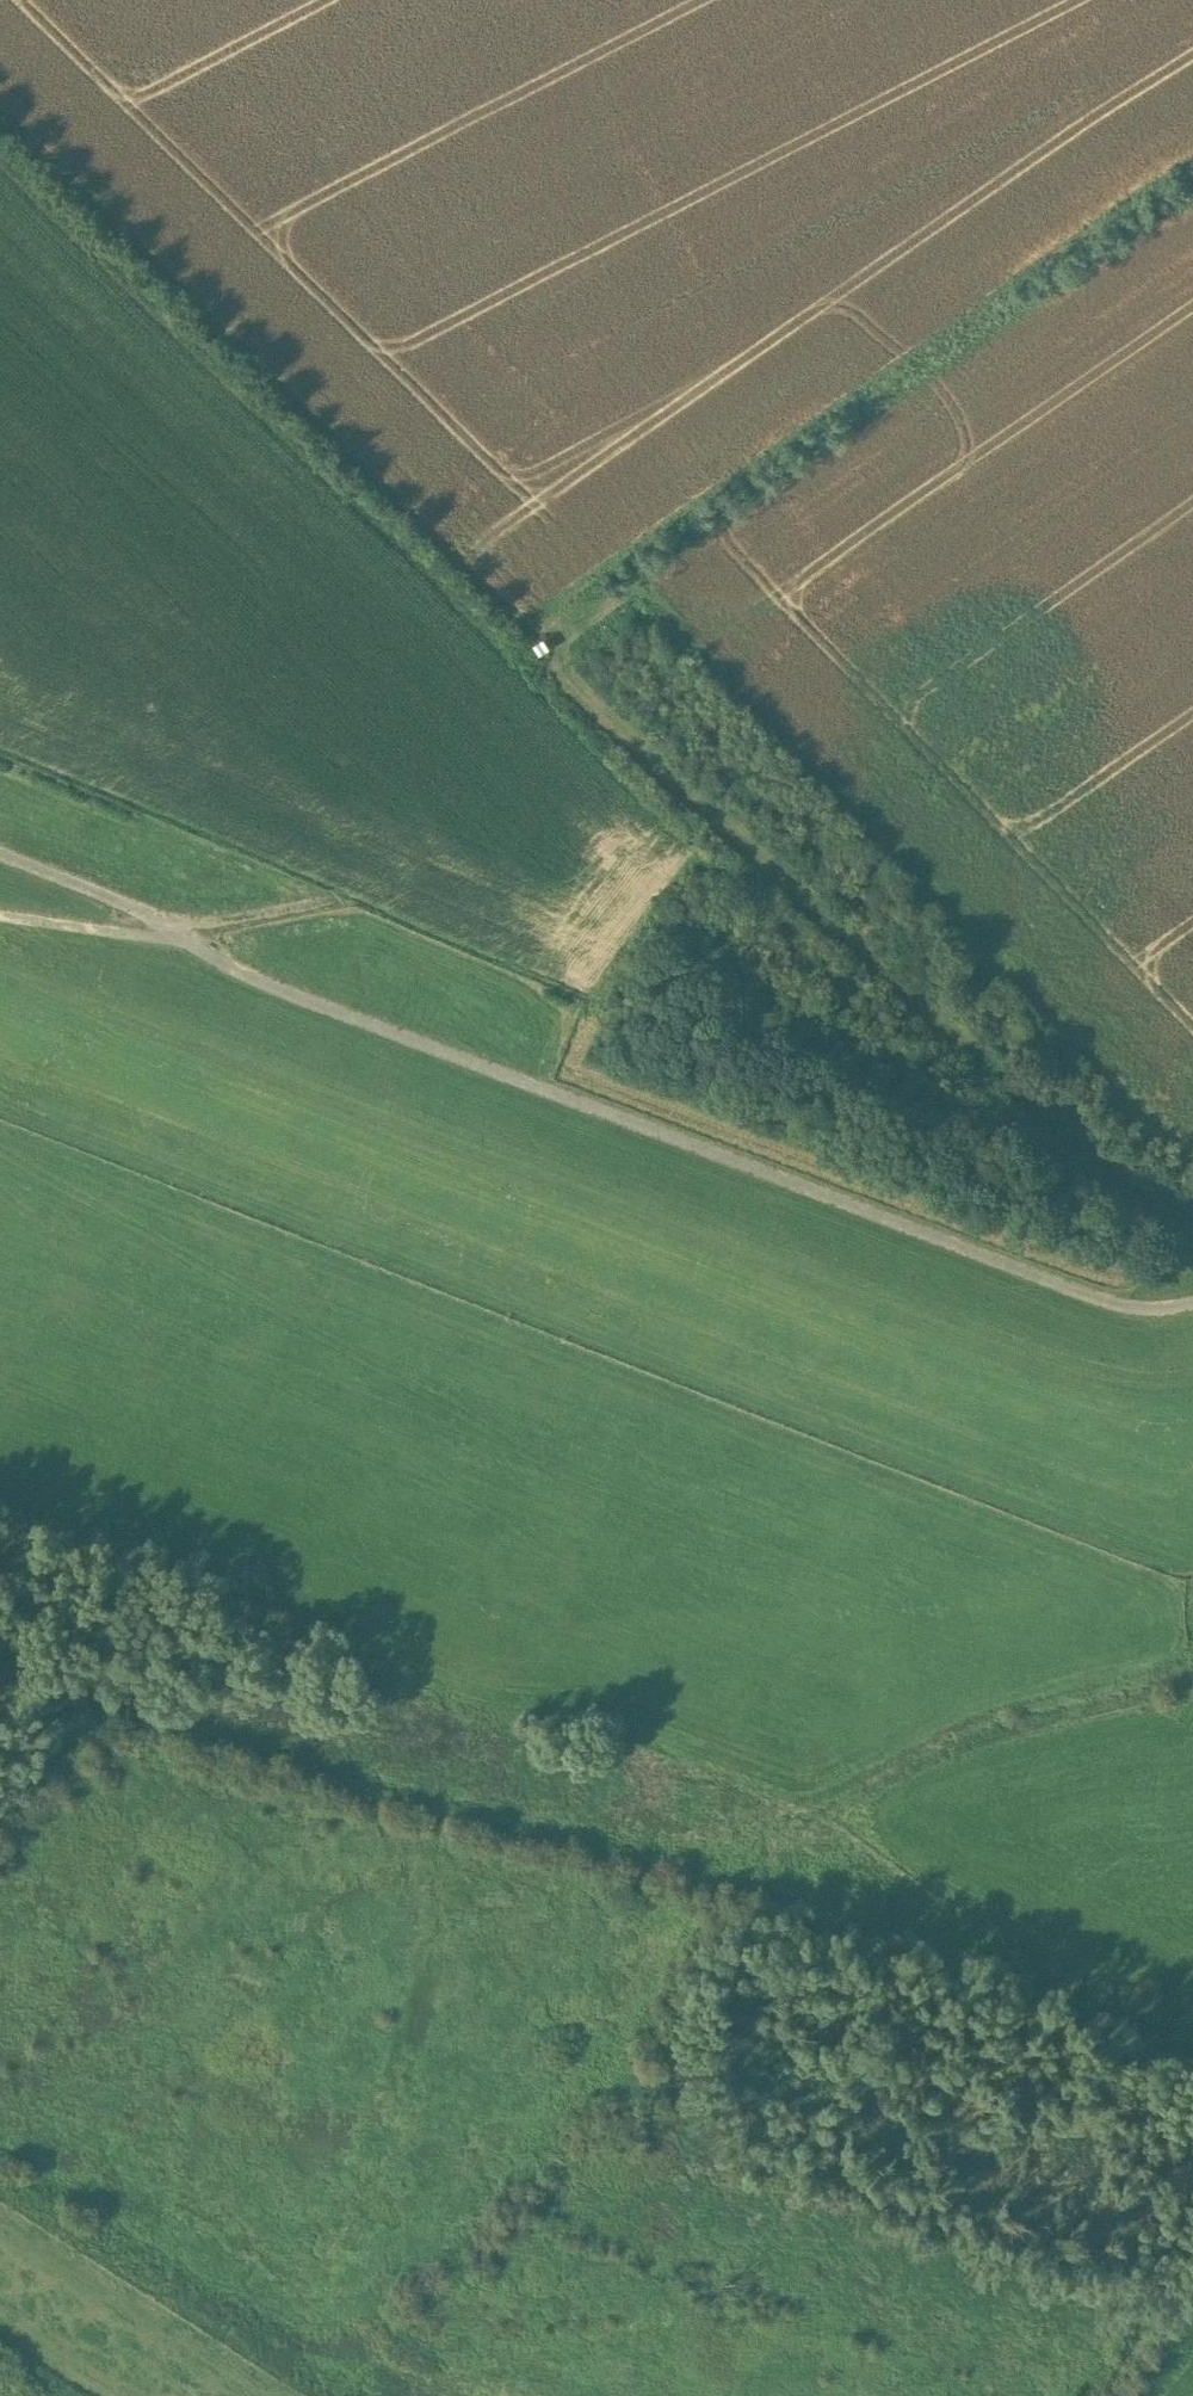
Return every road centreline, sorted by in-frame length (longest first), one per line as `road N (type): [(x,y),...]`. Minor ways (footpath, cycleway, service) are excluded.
road 1 (track): [(0,853),(174,930),(255,978),(1065,1292),(1119,1307),(1192,1304)]
road 2 (track): [(0,914),(142,934),(337,898)]
road 3 (track): [(0,2225),(259,2395)]

